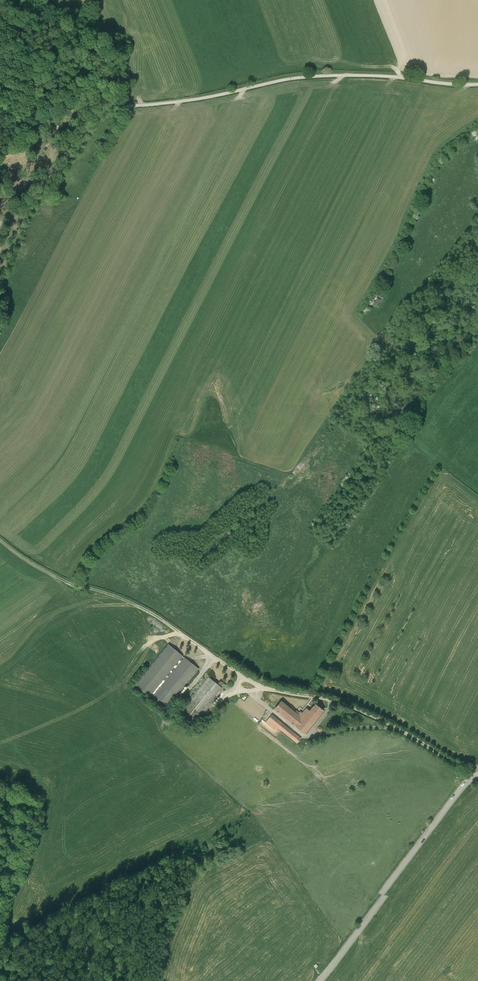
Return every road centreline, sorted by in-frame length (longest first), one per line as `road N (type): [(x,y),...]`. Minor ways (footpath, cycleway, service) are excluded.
road 1 (track): [(399,728),(343,703),(252,682),(147,611),(68,582),(0,540)]
road 2 (unclassified): [(122,106),(322,76),(477,84)]
road 3 (tertiary): [(477,774),(313,980)]
road 4 (track): [(0,225),(39,194),(94,118),(122,106)]

